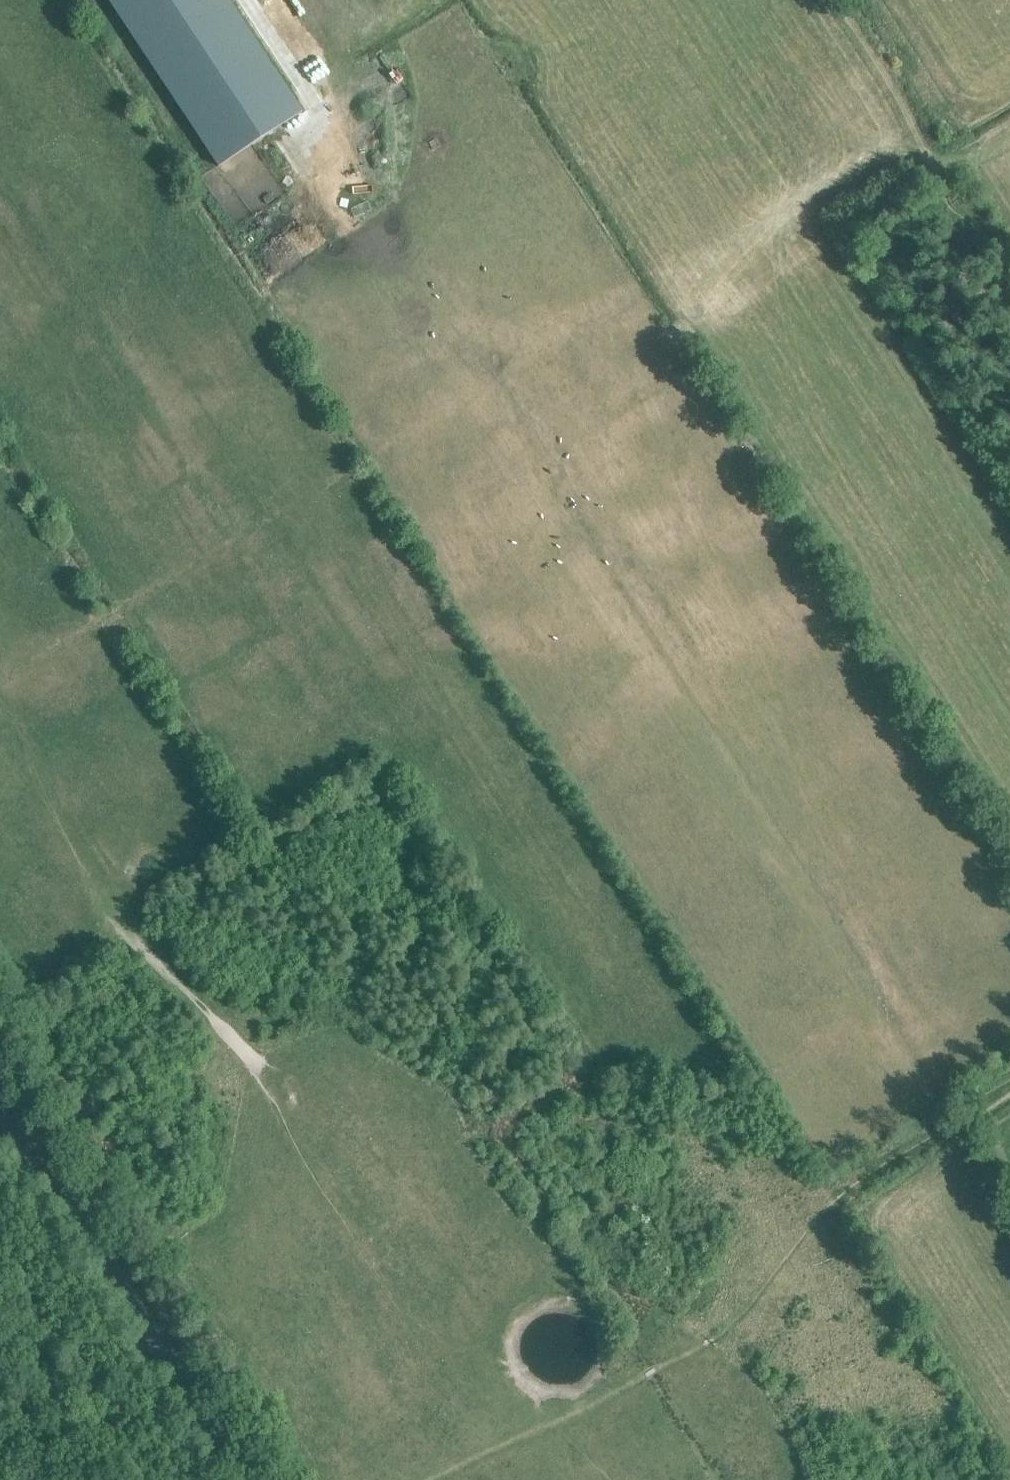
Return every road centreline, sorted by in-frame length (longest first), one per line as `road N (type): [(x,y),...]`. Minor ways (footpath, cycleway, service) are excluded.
road 1 (tertiary): [(243,1479),(0,1112)]
road 2 (track): [(951,186),(836,0)]

